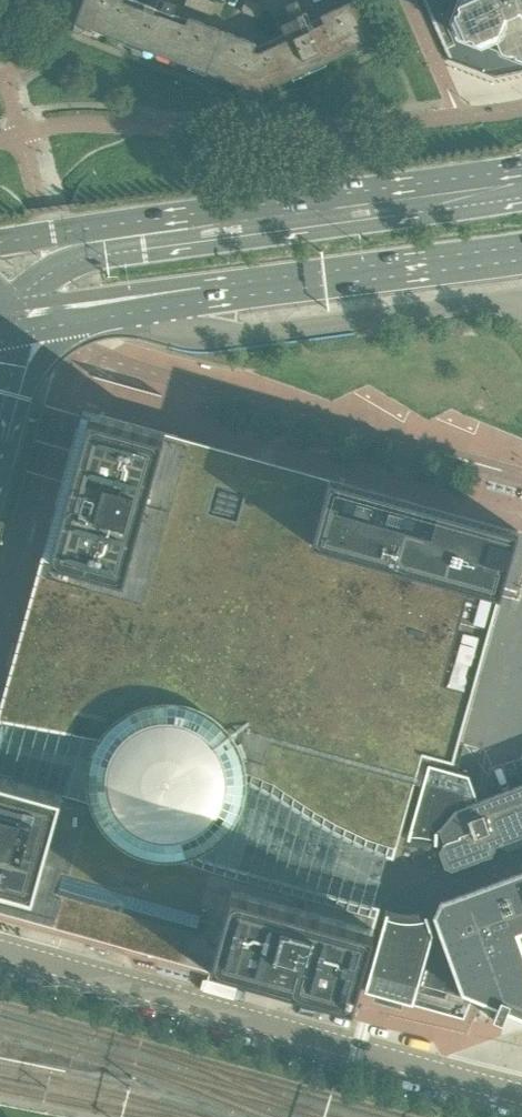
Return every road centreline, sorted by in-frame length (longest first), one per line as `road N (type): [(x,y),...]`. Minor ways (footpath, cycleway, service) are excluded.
road 1 (unclassified): [(521,1096),(0,946)]
road 2 (primary): [(521,176),(0,237)]
road 3 (unclassified): [(135,310),(236,331),(521,302)]
road 4 (primary): [(243,289),(521,250)]
road 5 (secondary): [(20,307),(196,283),(243,289)]

